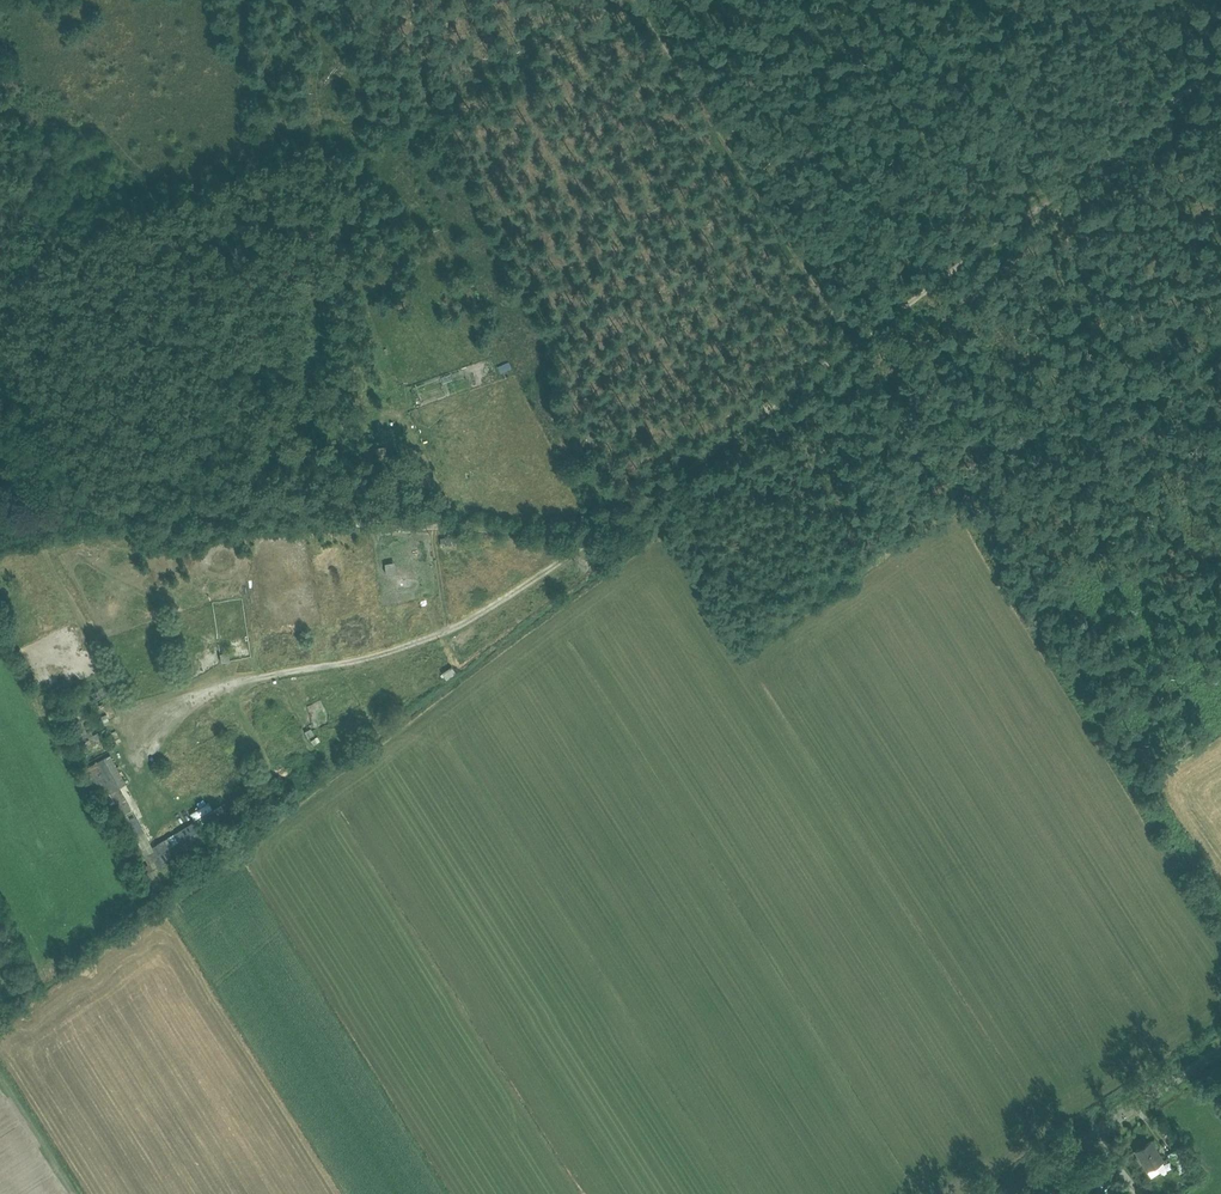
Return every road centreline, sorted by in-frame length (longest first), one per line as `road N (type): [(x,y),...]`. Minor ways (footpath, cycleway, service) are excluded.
road 1 (track): [(664,530),(730,665),(961,501),(1220,945)]
road 2 (track): [(94,504),(594,540)]
road 3 (track): [(151,738),(170,718),(218,692),(422,644),(594,540)]
road 4 (unclassified): [(1220,1054),(1009,1193)]

